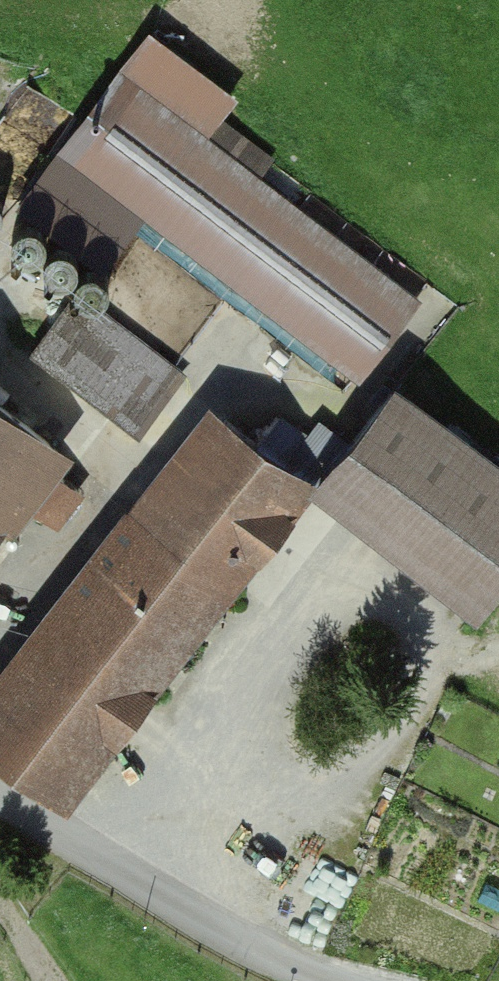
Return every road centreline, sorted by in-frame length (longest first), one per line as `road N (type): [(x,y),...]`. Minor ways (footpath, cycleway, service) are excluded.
road 1 (residential): [(0,790),(226,940),(336,980)]

